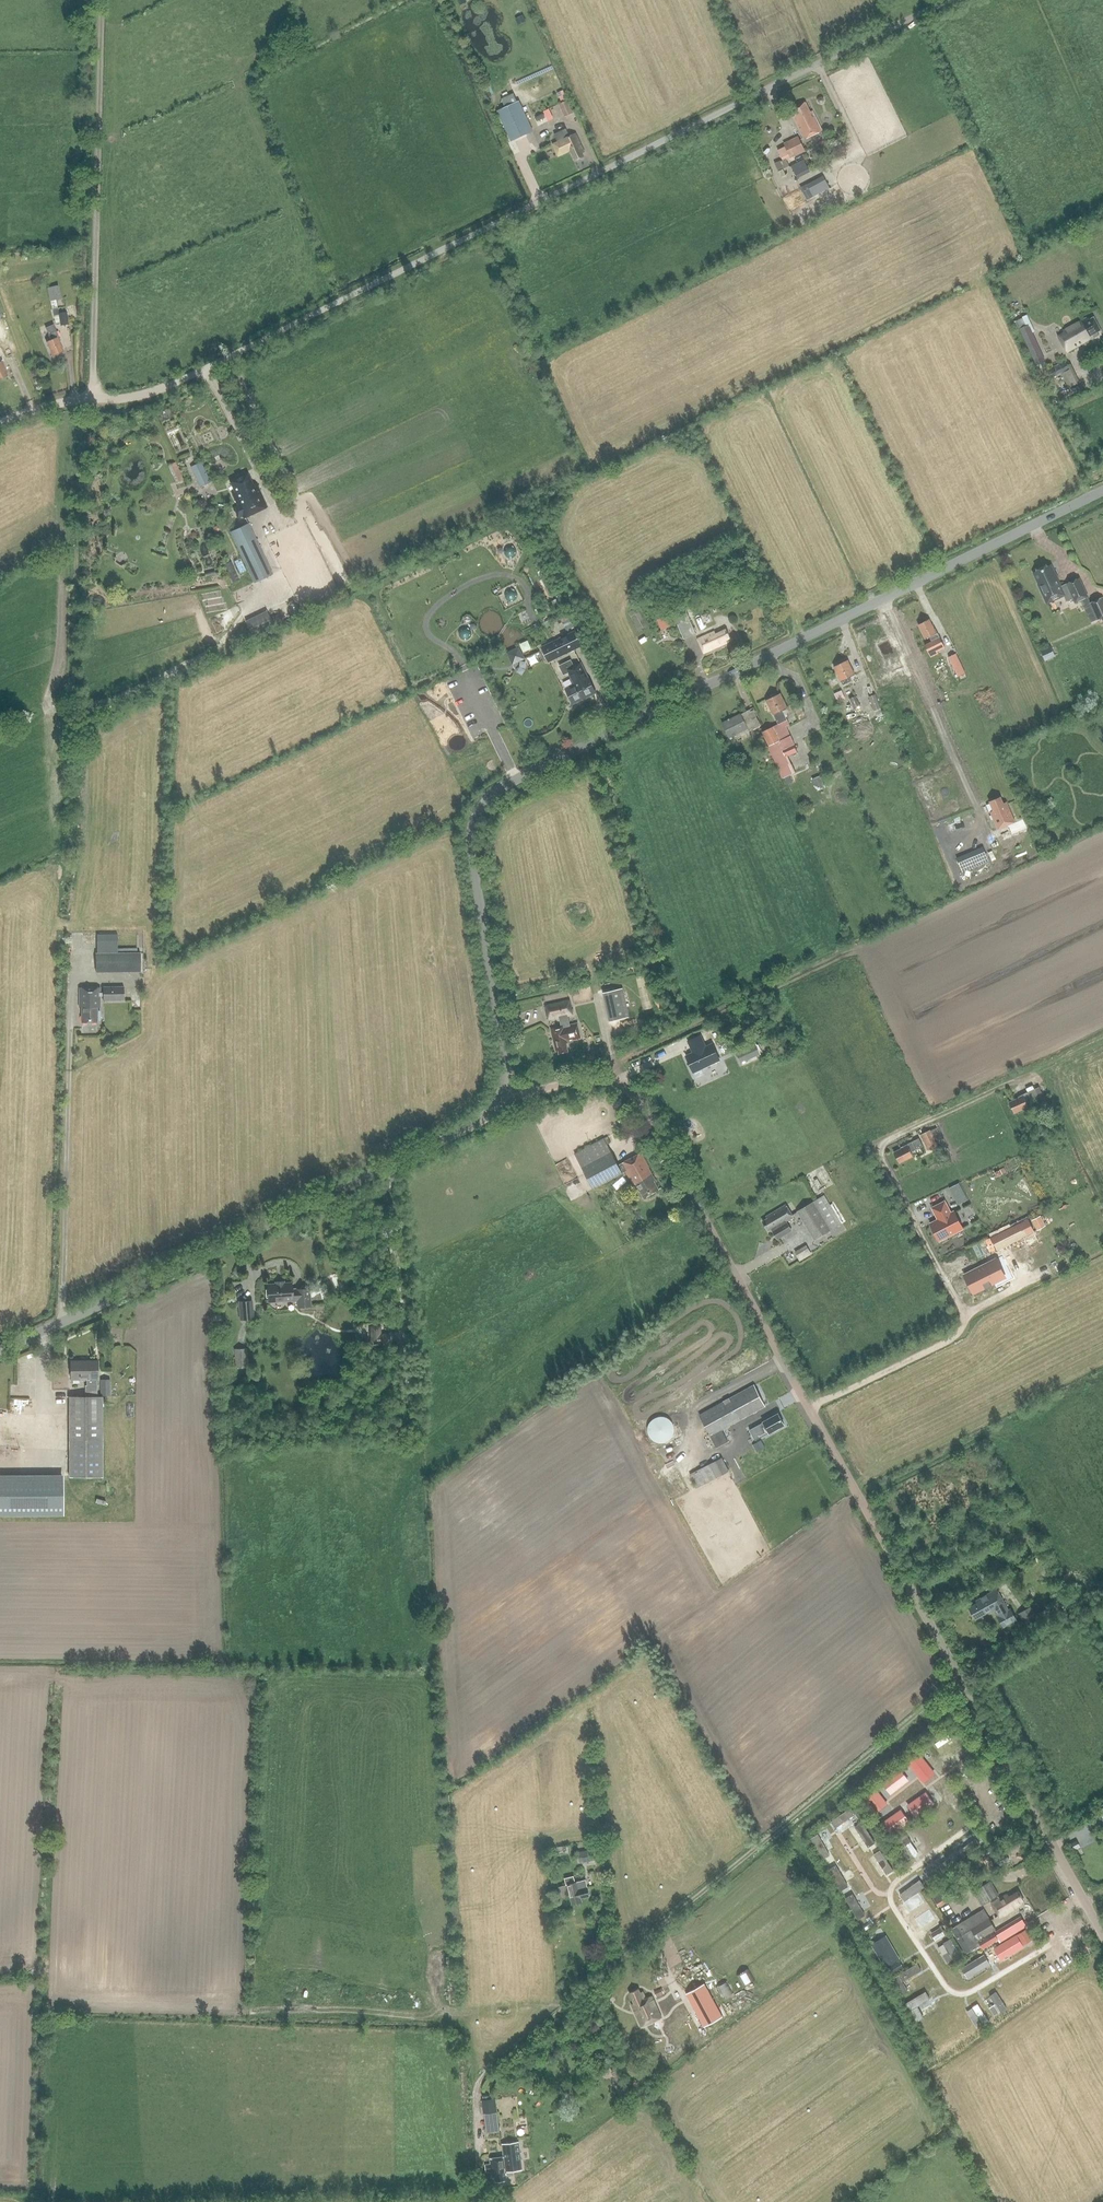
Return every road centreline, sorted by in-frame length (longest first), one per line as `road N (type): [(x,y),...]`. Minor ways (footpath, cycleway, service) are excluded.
road 1 (unclassified): [(1102,1935),(637,1102),(628,1090),(594,1080),(507,1094)]
road 2 (unclassified): [(0,423),(57,404),(165,387),(948,0)]
road 3 (unclassified): [(507,1094),(470,845),(484,802),(515,779),(1102,492)]
road 4 (track): [(479,2201),(477,2082),(959,1680)]
road 5 (unclassified): [(0,1349),(483,1120),(507,1094)]
road 6 (track): [(1026,1075),(879,1148),(962,1312),(959,1332),(808,1408)]

